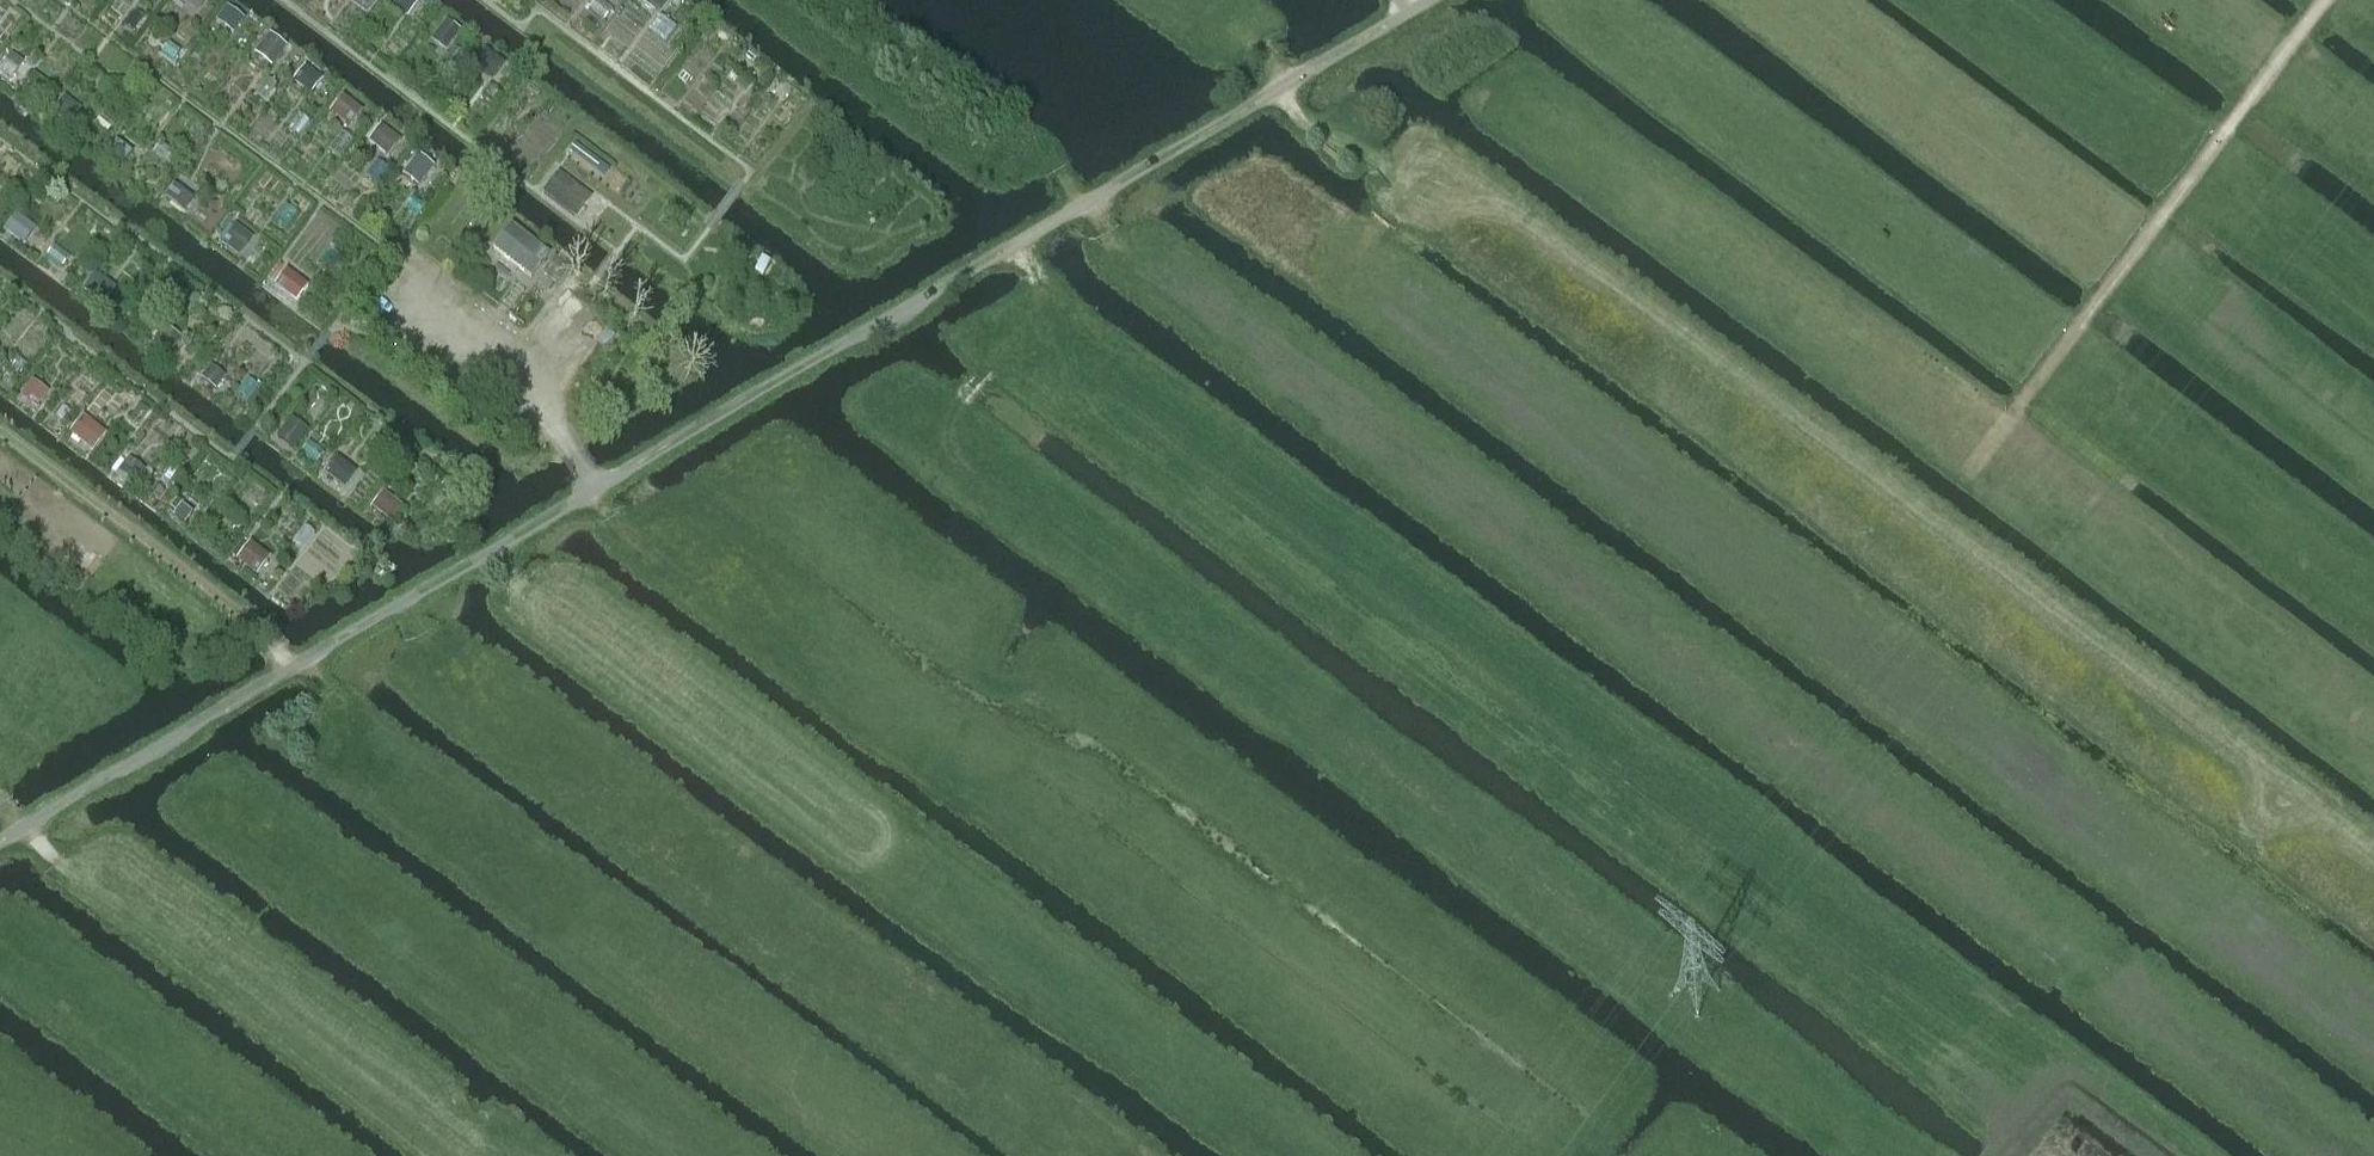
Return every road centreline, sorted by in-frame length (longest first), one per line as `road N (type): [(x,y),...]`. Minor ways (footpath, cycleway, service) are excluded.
road 1 (unclassified): [(0,841),(1429,0)]
road 2 (track): [(0,435),(270,640),(289,669)]
road 3 (track): [(1280,88),(1307,124),(1384,163)]

